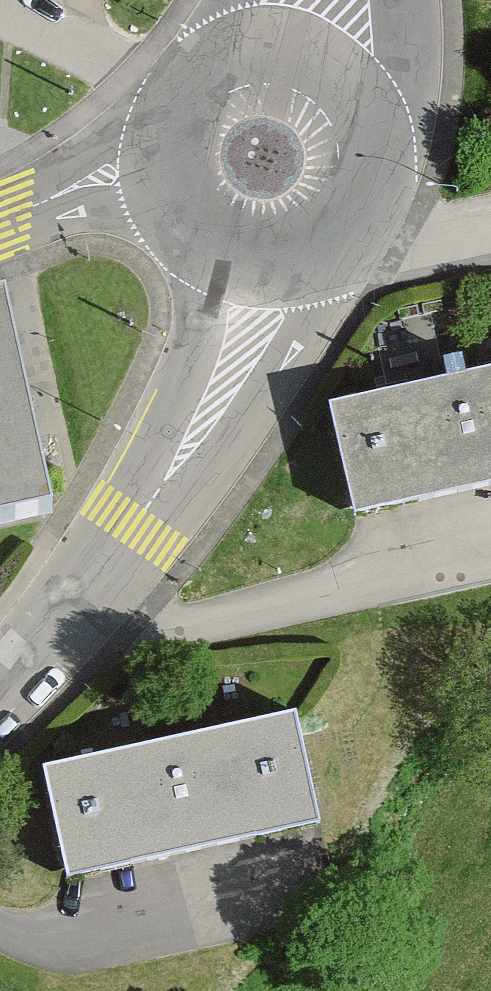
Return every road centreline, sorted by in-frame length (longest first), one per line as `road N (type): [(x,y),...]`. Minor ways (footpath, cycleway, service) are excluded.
road 1 (trunk): [(361,990),(381,891),(459,0)]
road 2 (residential): [(262,257),(250,335),(135,530),(71,617),(0,691)]
road 3 (residential): [(262,257),(316,247),(340,232),(372,182),(372,119),(357,91),(307,53)]
road 4 (residential): [(307,53),(238,52),(207,68),(183,93),(168,127),(166,164)]
road 5 (residential): [(166,164),(109,174),(0,217)]
road 6 (residential): [(166,164),(176,199),(197,228),(227,248),(262,257)]

